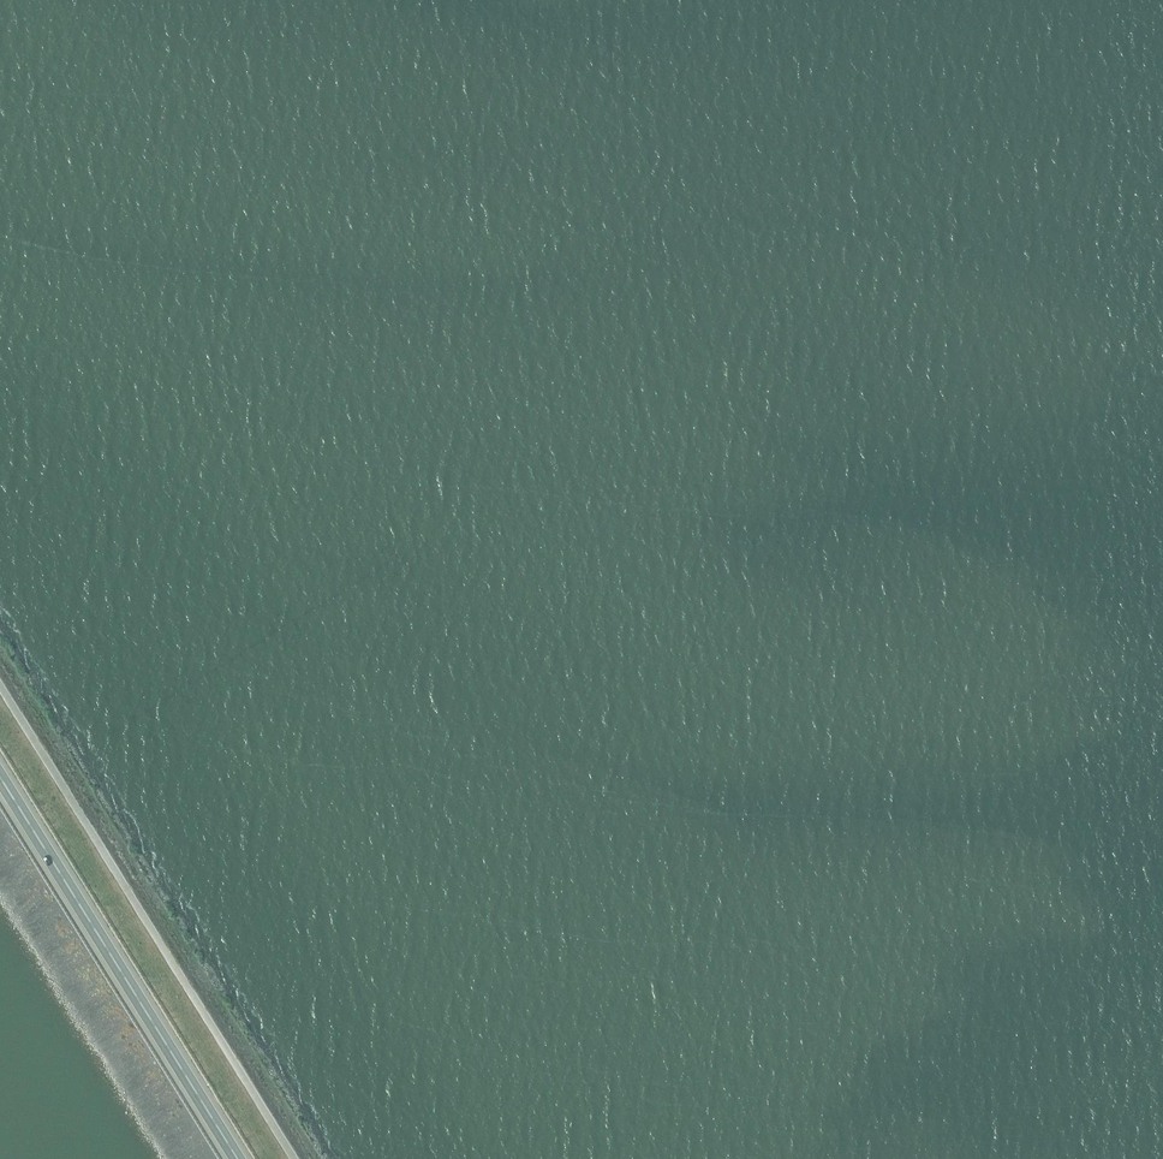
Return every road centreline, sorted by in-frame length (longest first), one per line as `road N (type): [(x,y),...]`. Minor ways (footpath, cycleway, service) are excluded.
road 1 (trunk): [(237,1158),(0,775)]

